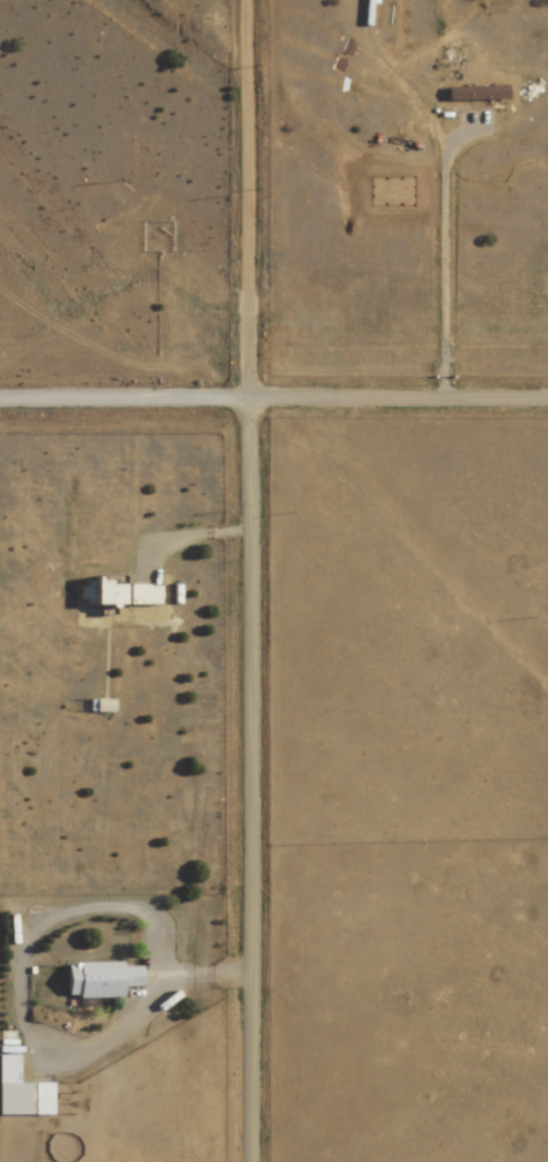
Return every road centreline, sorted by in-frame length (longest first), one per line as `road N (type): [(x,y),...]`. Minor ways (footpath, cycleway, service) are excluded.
road 1 (residential): [(251,0),(248,1161)]
road 2 (residential): [(547,402),(0,403)]

